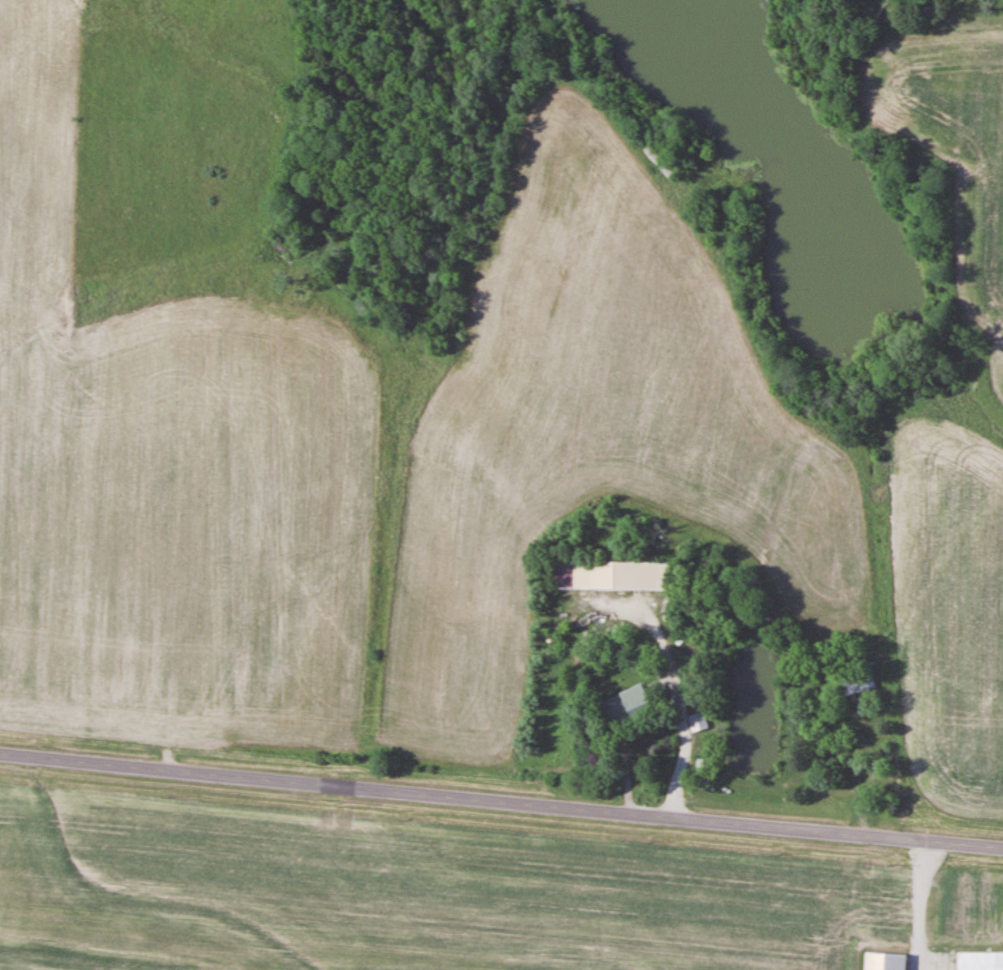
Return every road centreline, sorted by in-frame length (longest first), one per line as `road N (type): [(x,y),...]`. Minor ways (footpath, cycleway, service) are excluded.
road 1 (tertiary): [(1002,846),(0,752)]

